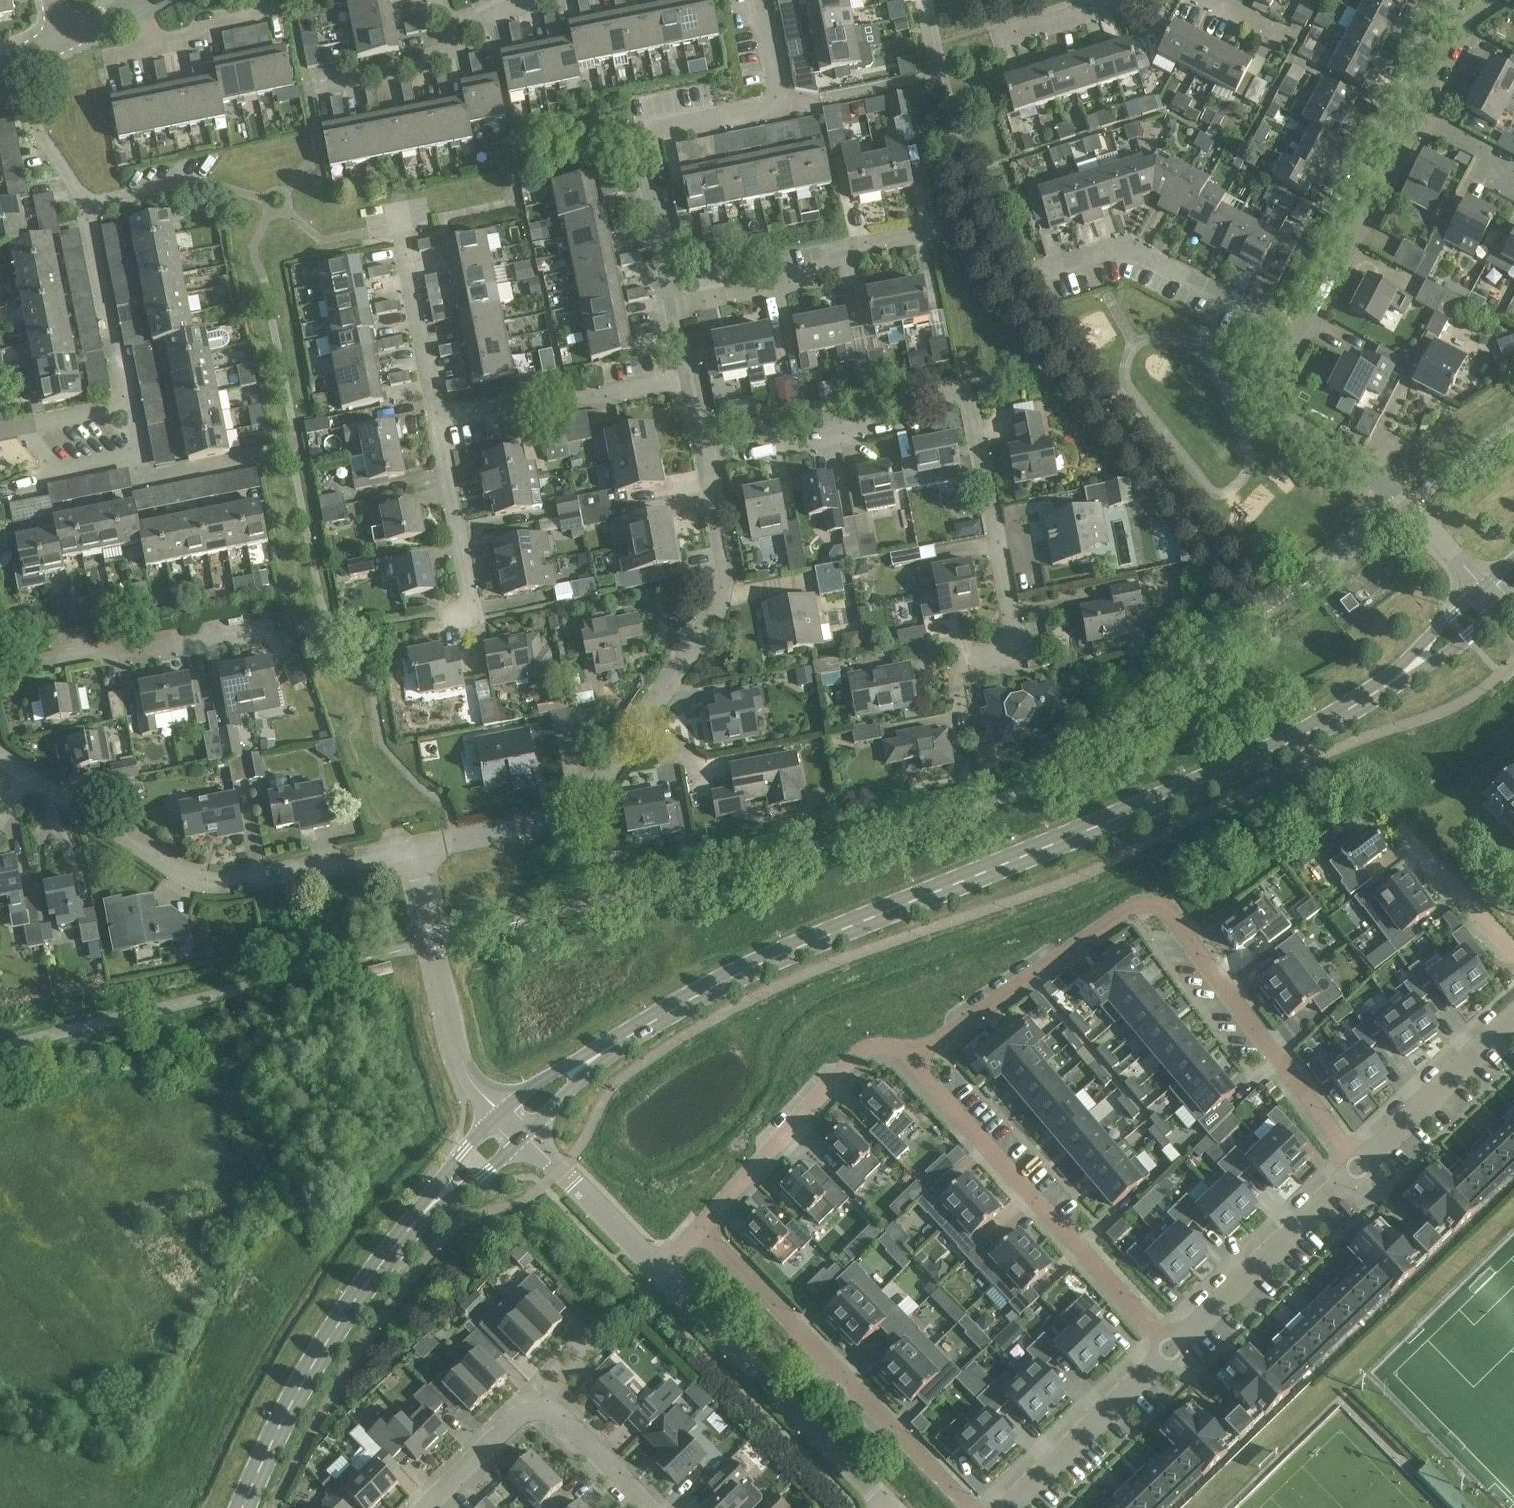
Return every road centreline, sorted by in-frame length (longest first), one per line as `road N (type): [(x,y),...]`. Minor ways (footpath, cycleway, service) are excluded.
road 1 (tertiary): [(515,1131),(600,1059),(683,1007),(1211,785),(1365,700),(1492,602)]
road 2 (residential): [(912,1059),(1136,914),(1168,918),(1362,1170)]
road 3 (residential): [(975,661),(1020,653),(972,409),(953,392),(887,406),(858,432),(708,459)]
road 4 (residential): [(413,849),(572,814),(599,796),(719,612),(726,548),(708,459)]
road 5 (tertiary): [(246,1507),(316,1359),(380,1267),(515,1131)]
road 6 (residential): [(675,306),(641,132),(782,107),(766,27),(737,0)]
road 7 (residential): [(413,849),(225,884),(178,871),(27,773)]
road 8 (residential): [(1174,1352),(912,1059)]
road 9 (residential): [(970,1507),(705,1233)]
road 10 (residential): [(1492,602),(1383,485),(1289,423),(1277,404),(1277,382),(1299,339)]
road 11 (residential): [(0,432),(126,408),(91,206)]
road 12 (residential): [(887,1507),(662,1280)]
road 13 (residential): [(705,1233),(866,1059),(912,1059)]
road 14 (residential): [(0,677),(274,634)]
road 15 (residential): [(515,1131),(462,1066),(419,883)]
road 16 (residential): [(675,306),(784,285),(857,245),(932,230)]
road 17 (residential): [(1174,1352),(1362,1170)]
road 18 (residential): [(436,415),(532,395),(592,400),(691,380)]
road 19 (residential): [(1299,339),(1412,117)]
road 20 (residential): [(1299,339),(1122,246),(1078,258)]
road 21 (residential): [(1008,1507),(1174,1352)]
road 22 (residential): [(445,623),(470,601),(436,415)]
road 23 (residential): [(1362,1170),(1513,1023)]
road 24 (residential): [(662,1280),(515,1131)]
road 25 (residential): [(436,415),(402,237)]
road 26 (residential): [(424,1507),(520,1416),(542,1408)]
road 27 (residential): [(1412,117),(1467,18),(1498,0)]
road 28 (residential): [(542,1408),(566,1419),(649,1507)]
road 29 (residential): [(315,87),(427,65),(446,50)]
road 30 (residential): [(155,47),(191,37),(206,21),(278,6)]
road 31 (residential): [(1423,855),(1513,950)]
road 32 (residential): [(1000,38),(1122,0)]
road 33 (residential): [(1513,187),(1486,154),(1412,117)]

